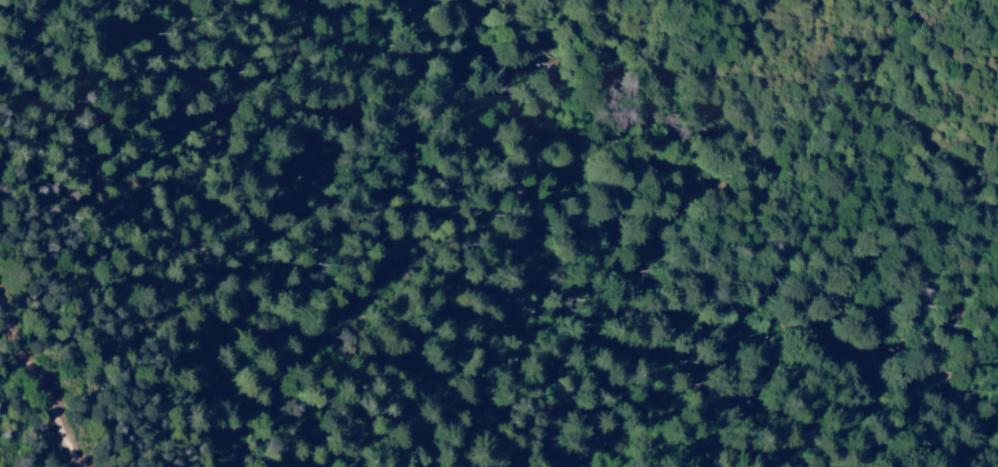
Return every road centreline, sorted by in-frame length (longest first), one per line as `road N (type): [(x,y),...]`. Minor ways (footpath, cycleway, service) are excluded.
road 1 (residential): [(80,466),(0,330)]

